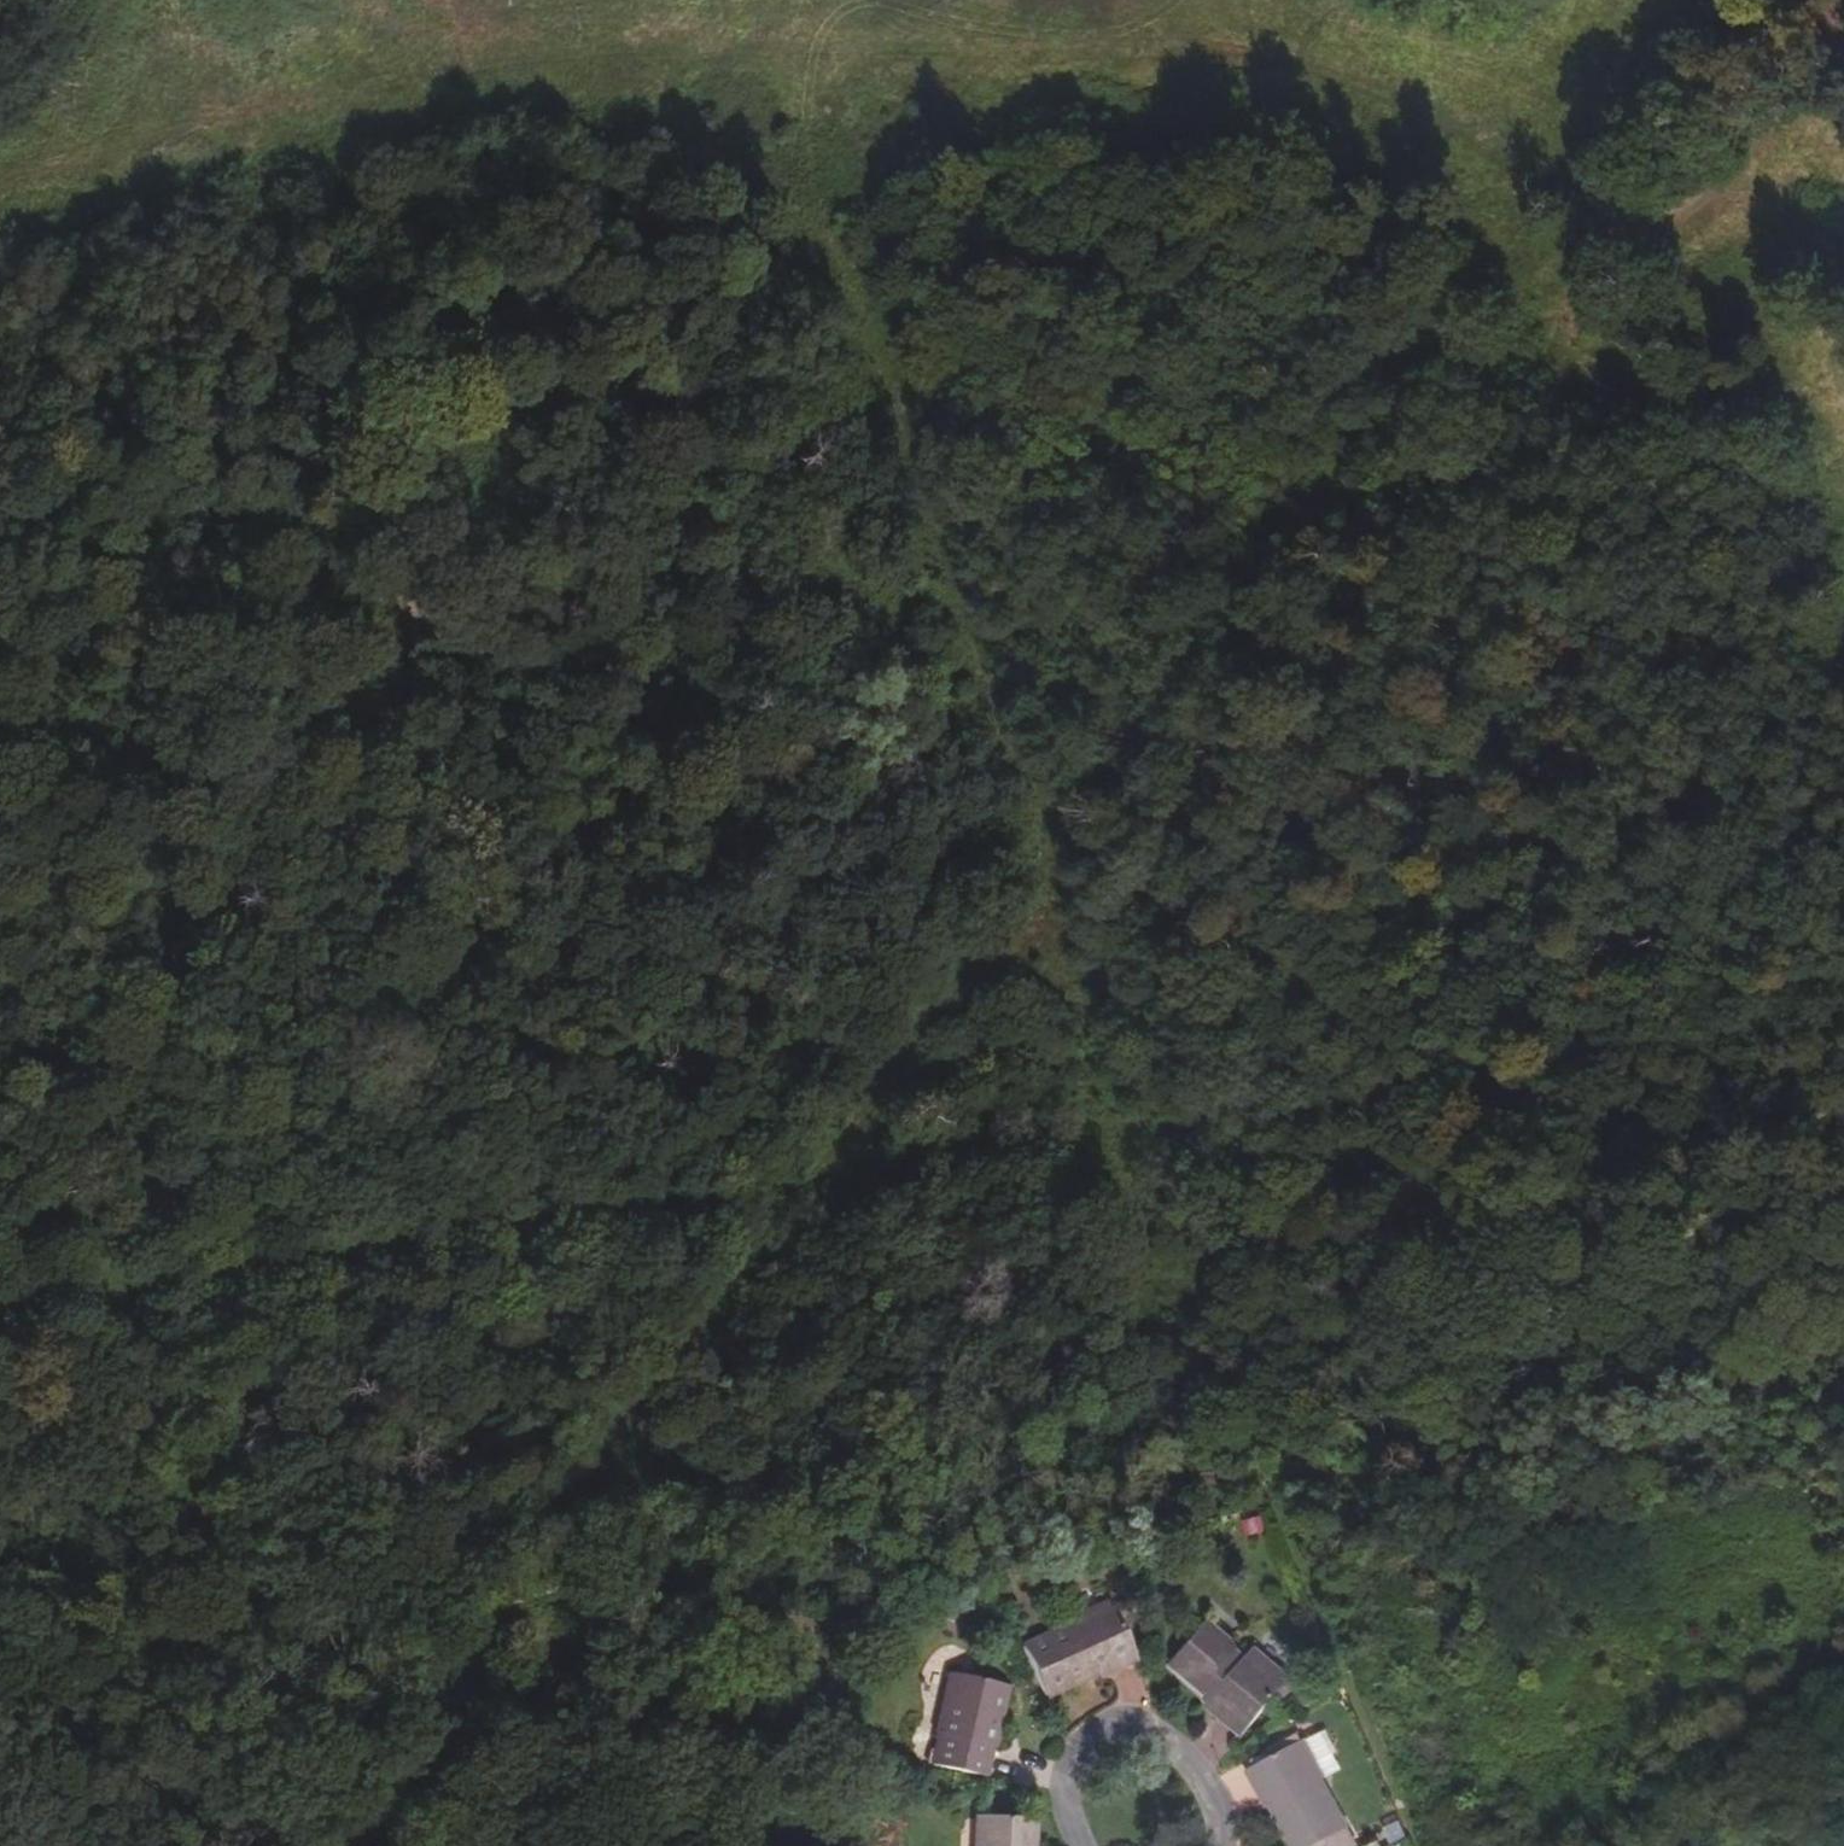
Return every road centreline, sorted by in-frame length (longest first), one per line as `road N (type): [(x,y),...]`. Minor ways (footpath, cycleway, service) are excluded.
road 1 (track): [(0,176),(229,118),(538,57),(814,35),(1090,50),(1683,28)]
road 2 (residential): [(1214,1845),(1208,1795),(1122,1723),(1069,1749),(1060,1814)]

